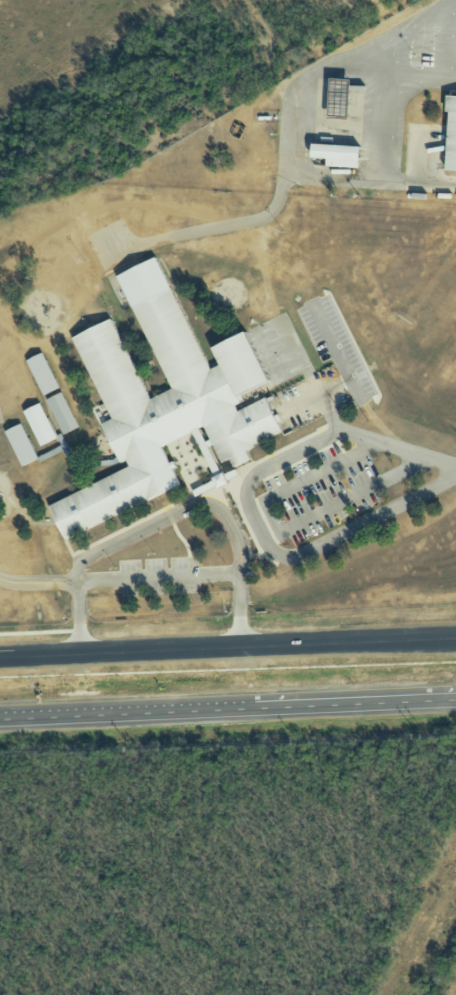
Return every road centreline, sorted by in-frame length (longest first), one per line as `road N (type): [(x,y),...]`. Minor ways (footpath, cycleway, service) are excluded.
road 1 (trunk): [(455,635),(0,654)]
road 2 (trunk): [(0,718),(253,707)]
road 3 (trunk): [(253,707),(455,698)]

